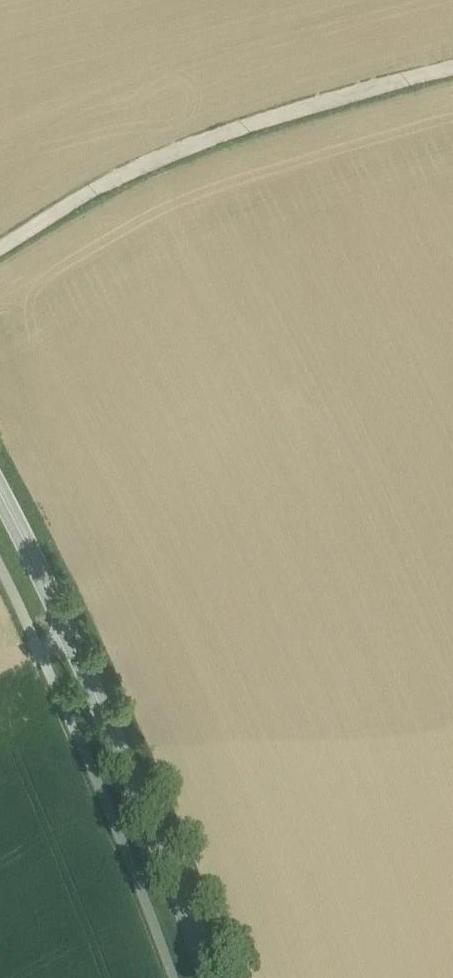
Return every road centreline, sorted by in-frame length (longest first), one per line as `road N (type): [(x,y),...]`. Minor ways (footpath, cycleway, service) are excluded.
road 1 (tertiary): [(199,977),(130,778),(0,509)]

